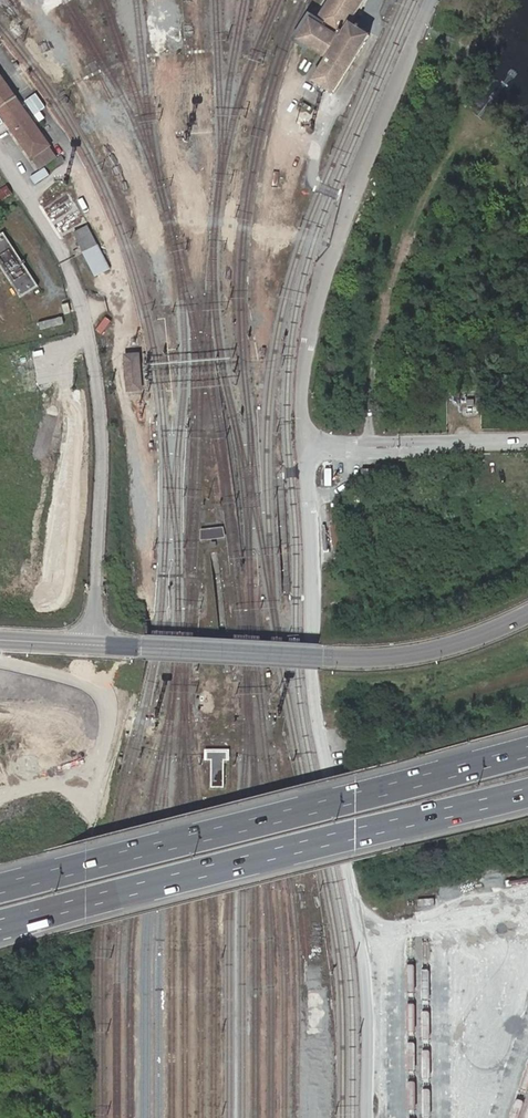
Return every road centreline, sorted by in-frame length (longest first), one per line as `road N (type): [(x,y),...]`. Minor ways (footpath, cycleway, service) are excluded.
road 1 (motorway): [(527,750),(0,888)]
road 2 (motorway): [(0,925),(527,789)]
road 3 (tertiary): [(0,641),(391,656),(444,648),(527,615)]

